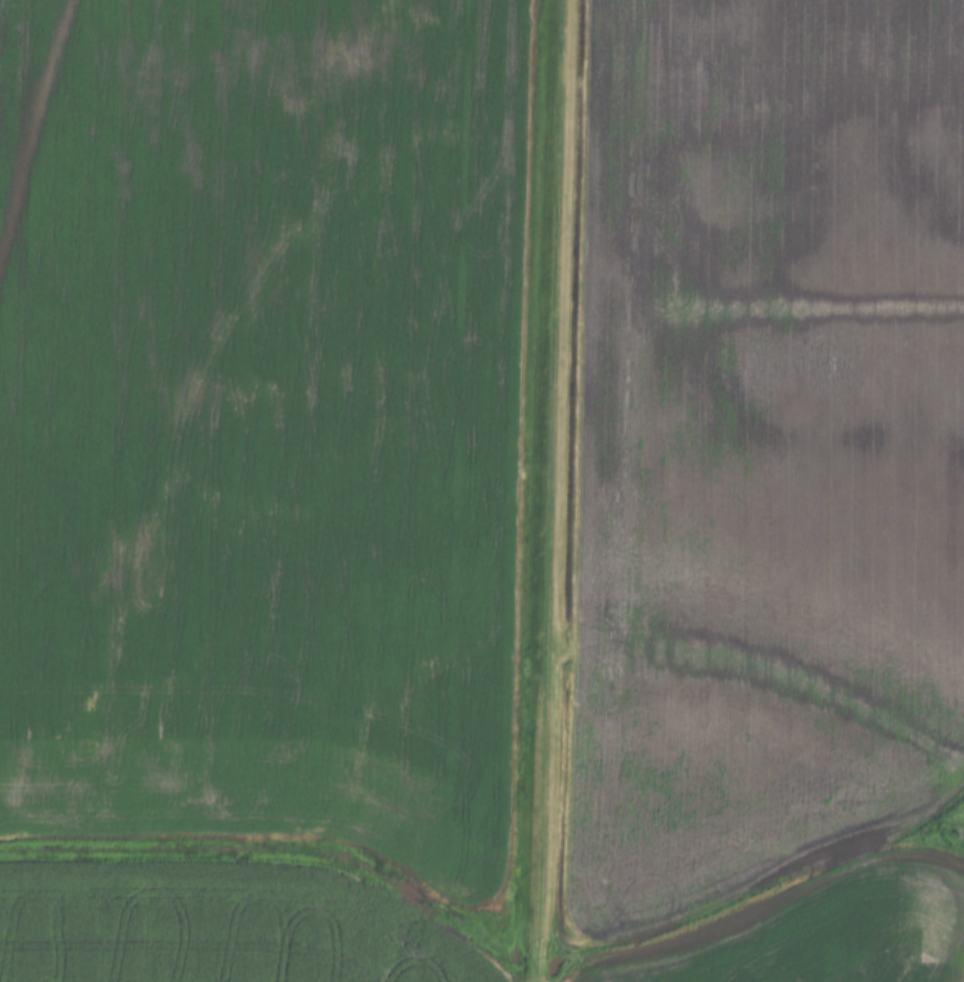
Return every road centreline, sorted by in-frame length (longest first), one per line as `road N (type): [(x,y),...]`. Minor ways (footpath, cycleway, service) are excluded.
road 1 (track): [(537,981),(561,0)]

